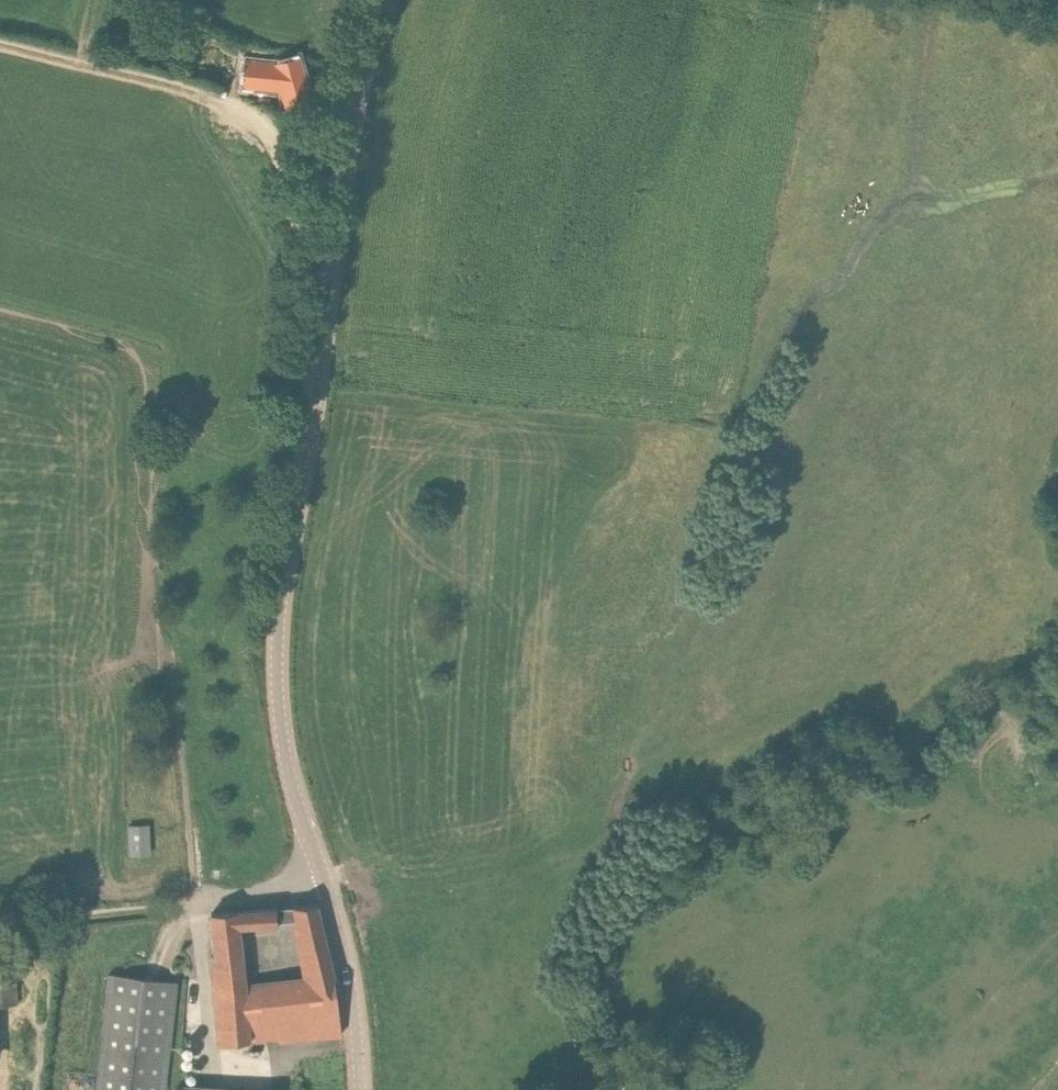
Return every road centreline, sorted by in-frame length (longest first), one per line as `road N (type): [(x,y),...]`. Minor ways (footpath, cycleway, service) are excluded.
road 1 (tertiary): [(322,873),(287,762),(278,637),(349,140),(387,0)]
road 2 (track): [(321,360),(280,160),(259,125),(207,97),(0,47)]
road 3 (tertiary): [(360,1089),(352,994),(322,873)]
road 4 (unclassified): [(322,873),(263,896),(196,903)]

